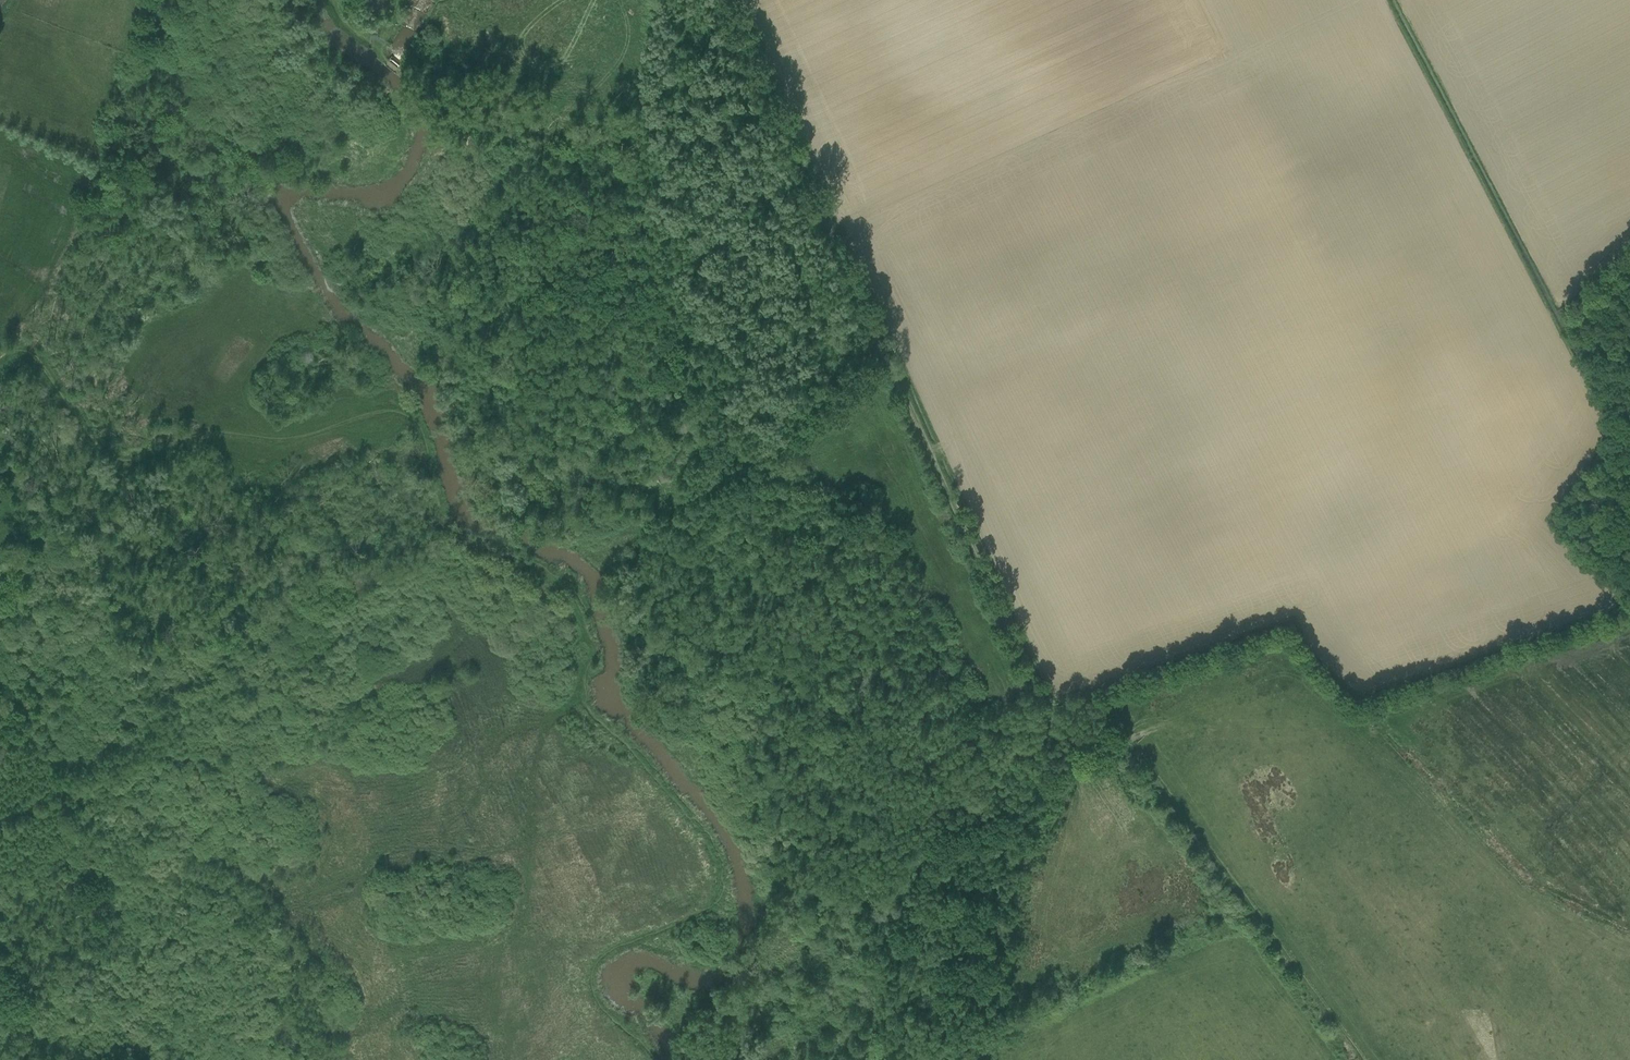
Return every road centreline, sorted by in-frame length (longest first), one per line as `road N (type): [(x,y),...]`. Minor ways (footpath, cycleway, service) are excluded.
road 1 (track): [(722,0),(1075,769)]

